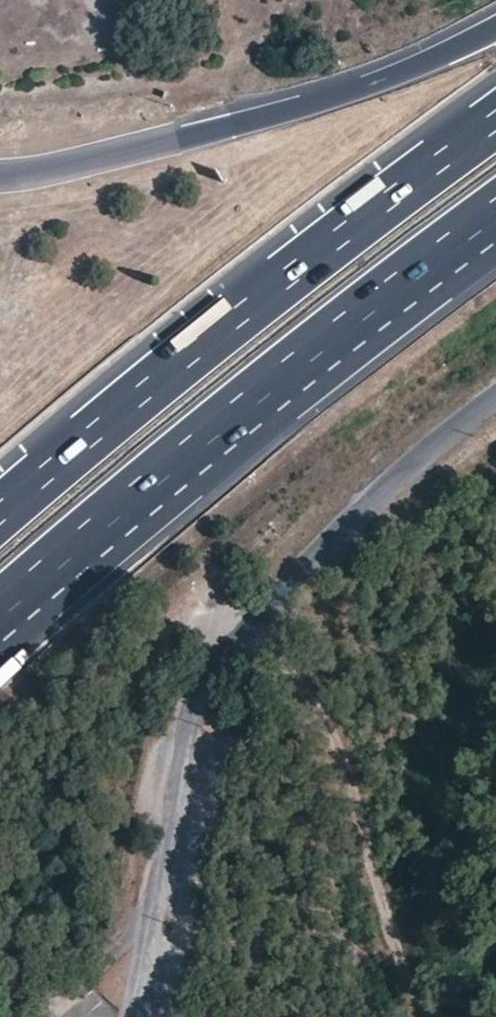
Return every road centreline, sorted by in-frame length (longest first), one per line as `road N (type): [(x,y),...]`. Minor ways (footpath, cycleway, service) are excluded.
road 1 (unclassified): [(131,1016),(181,744),(204,685),(310,559),(495,400)]
road 2 (motorway): [(0,657),(255,441),(495,254)]
road 3 (motorway): [(0,610),(235,411),(495,210)]
road 4 (motorway): [(495,123),(191,354),(0,512)]
road 5 (motorway): [(495,26),(362,83),(56,170)]
road 6 (track): [(449,1016),(414,989),(332,724),(251,623)]

